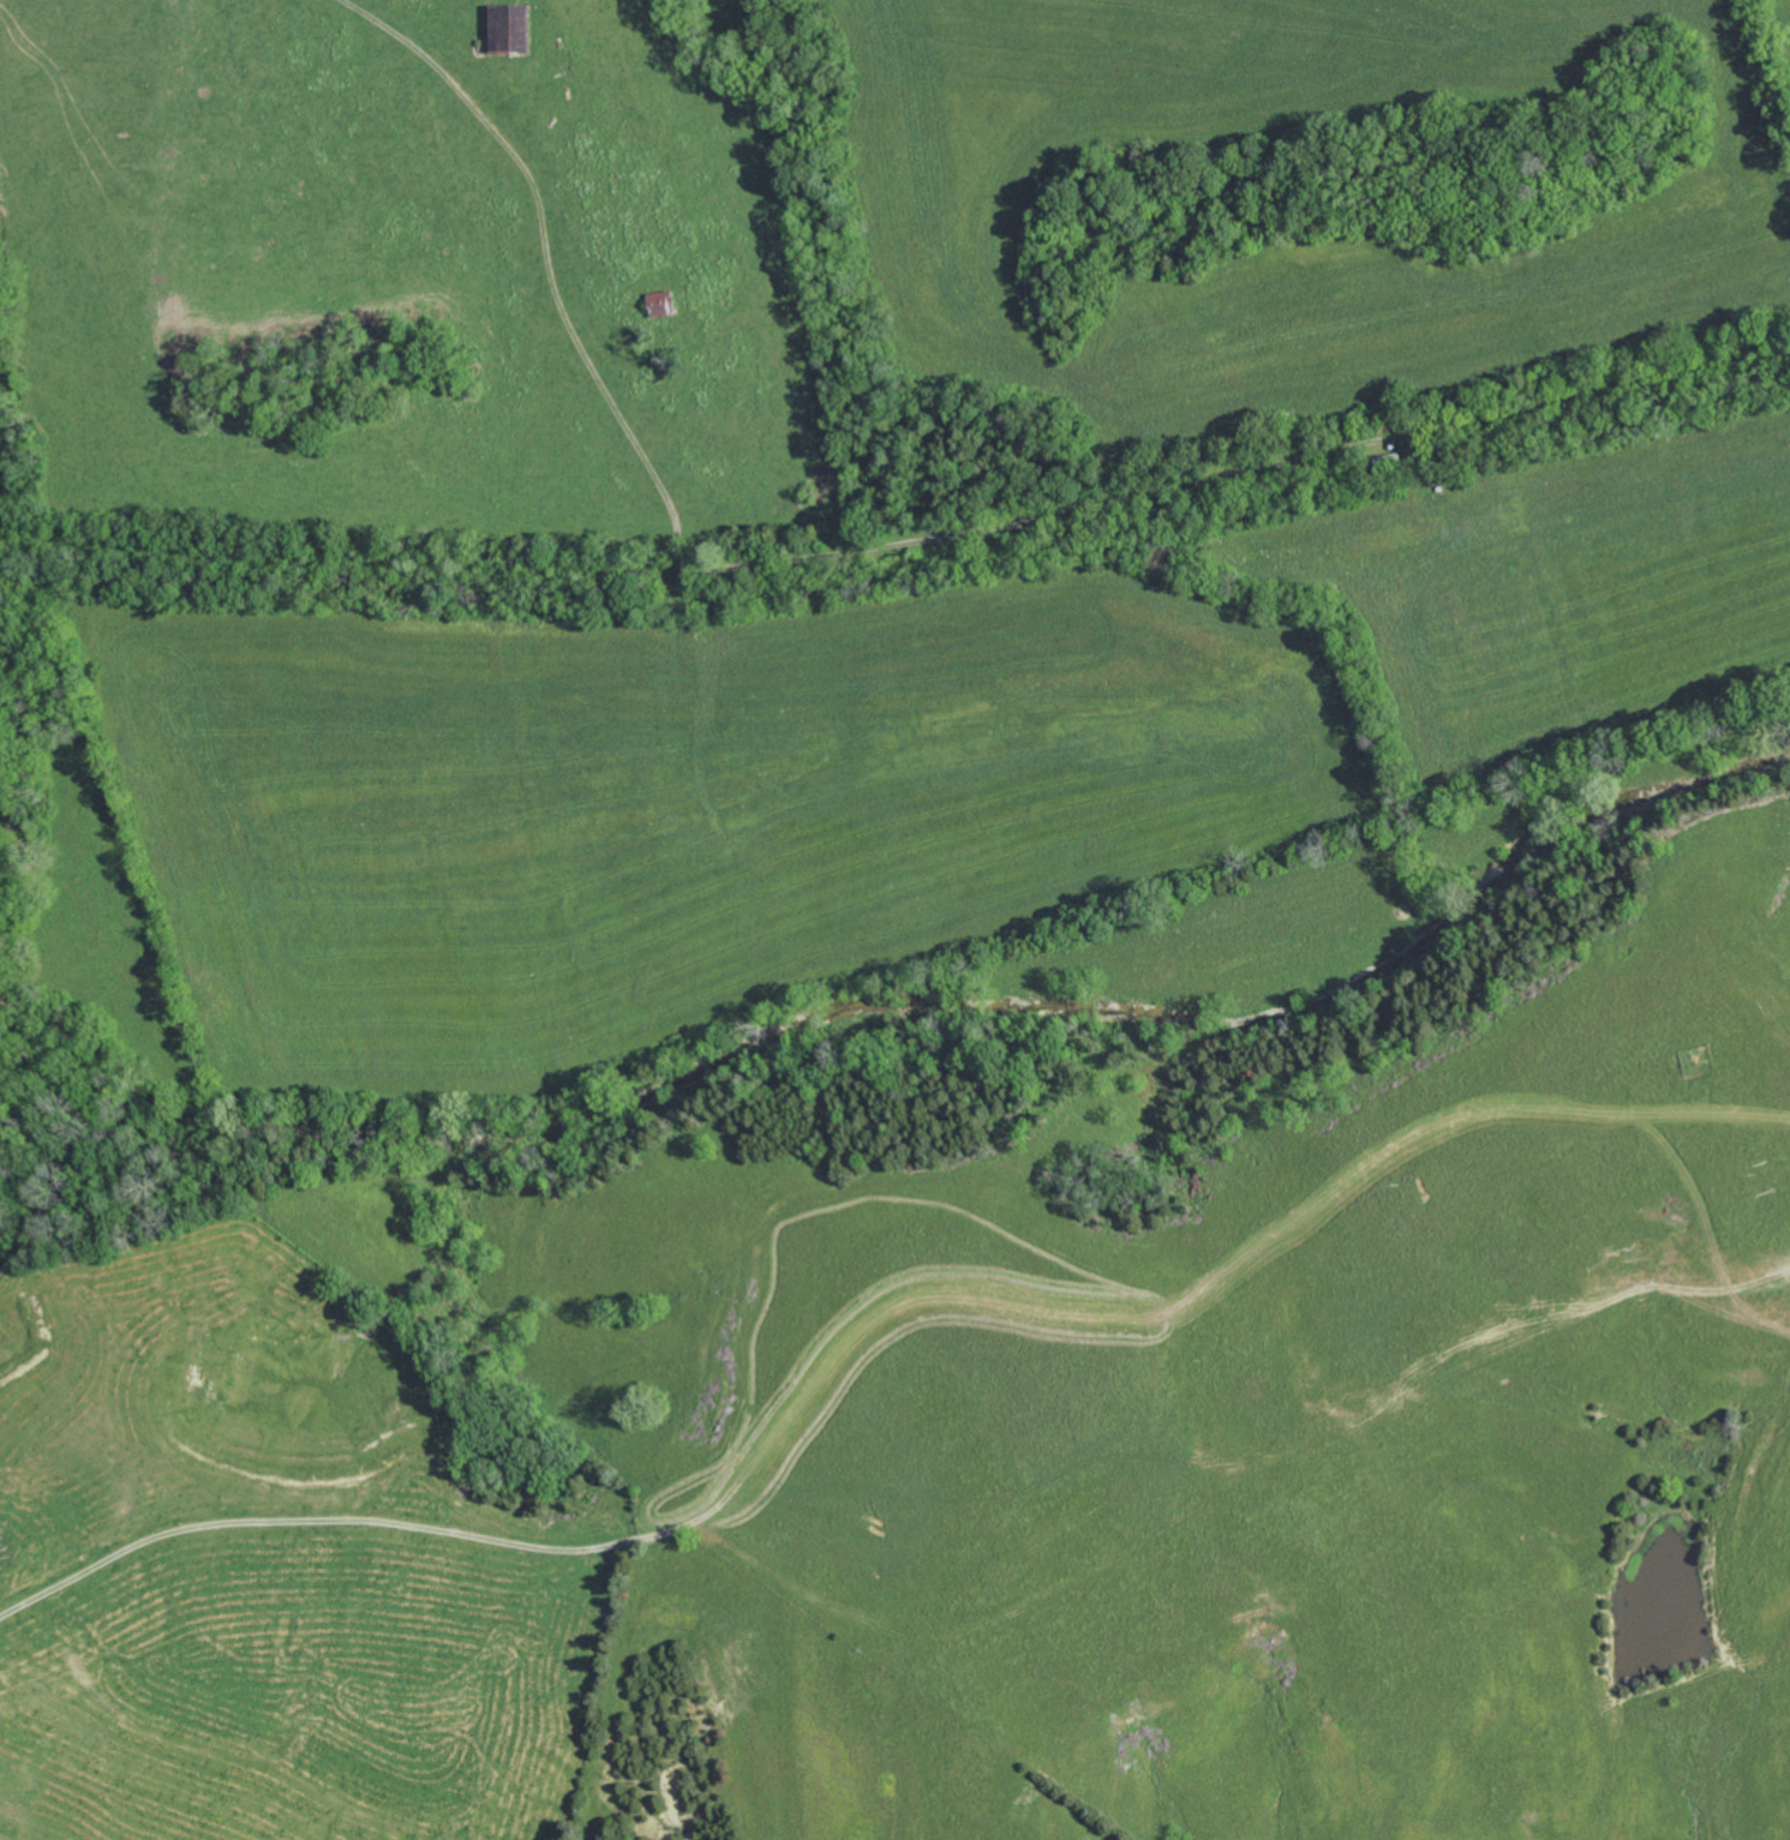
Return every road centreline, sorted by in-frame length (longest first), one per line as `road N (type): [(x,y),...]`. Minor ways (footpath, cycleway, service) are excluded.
road 1 (residential): [(0,1628),(149,1545),(247,1523),(408,1532),(574,1556)]

